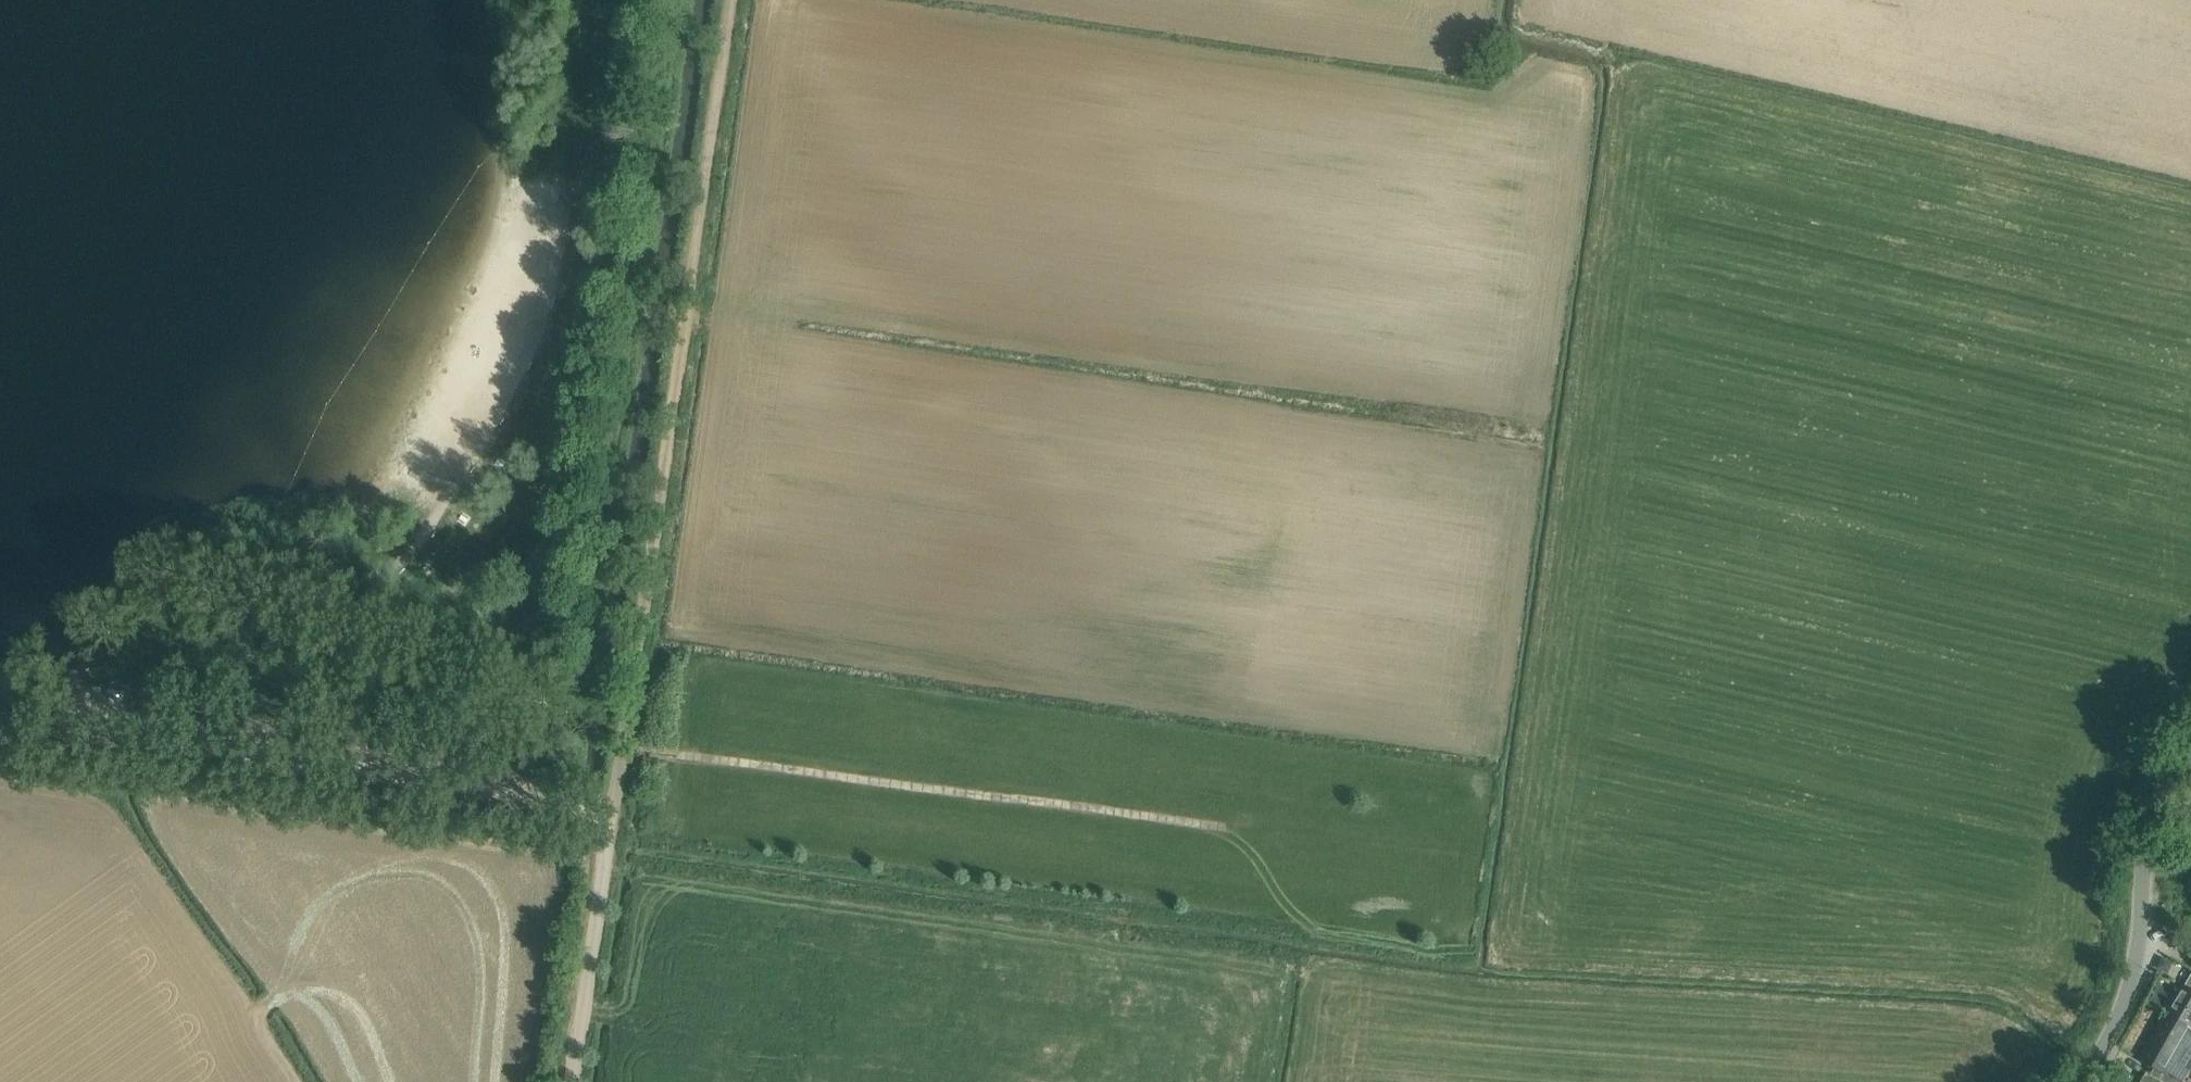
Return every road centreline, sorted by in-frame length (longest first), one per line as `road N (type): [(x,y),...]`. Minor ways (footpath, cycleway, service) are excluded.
road 1 (track): [(608,833),(728,0)]
road 2 (track): [(554,807),(503,774),(145,715)]
road 3 (unclassified): [(2082,1081),(2114,1035),(2134,978),(2146,834),(2157,801),(2190,750)]
road 4 (unclassified): [(573,1081),(608,833)]

